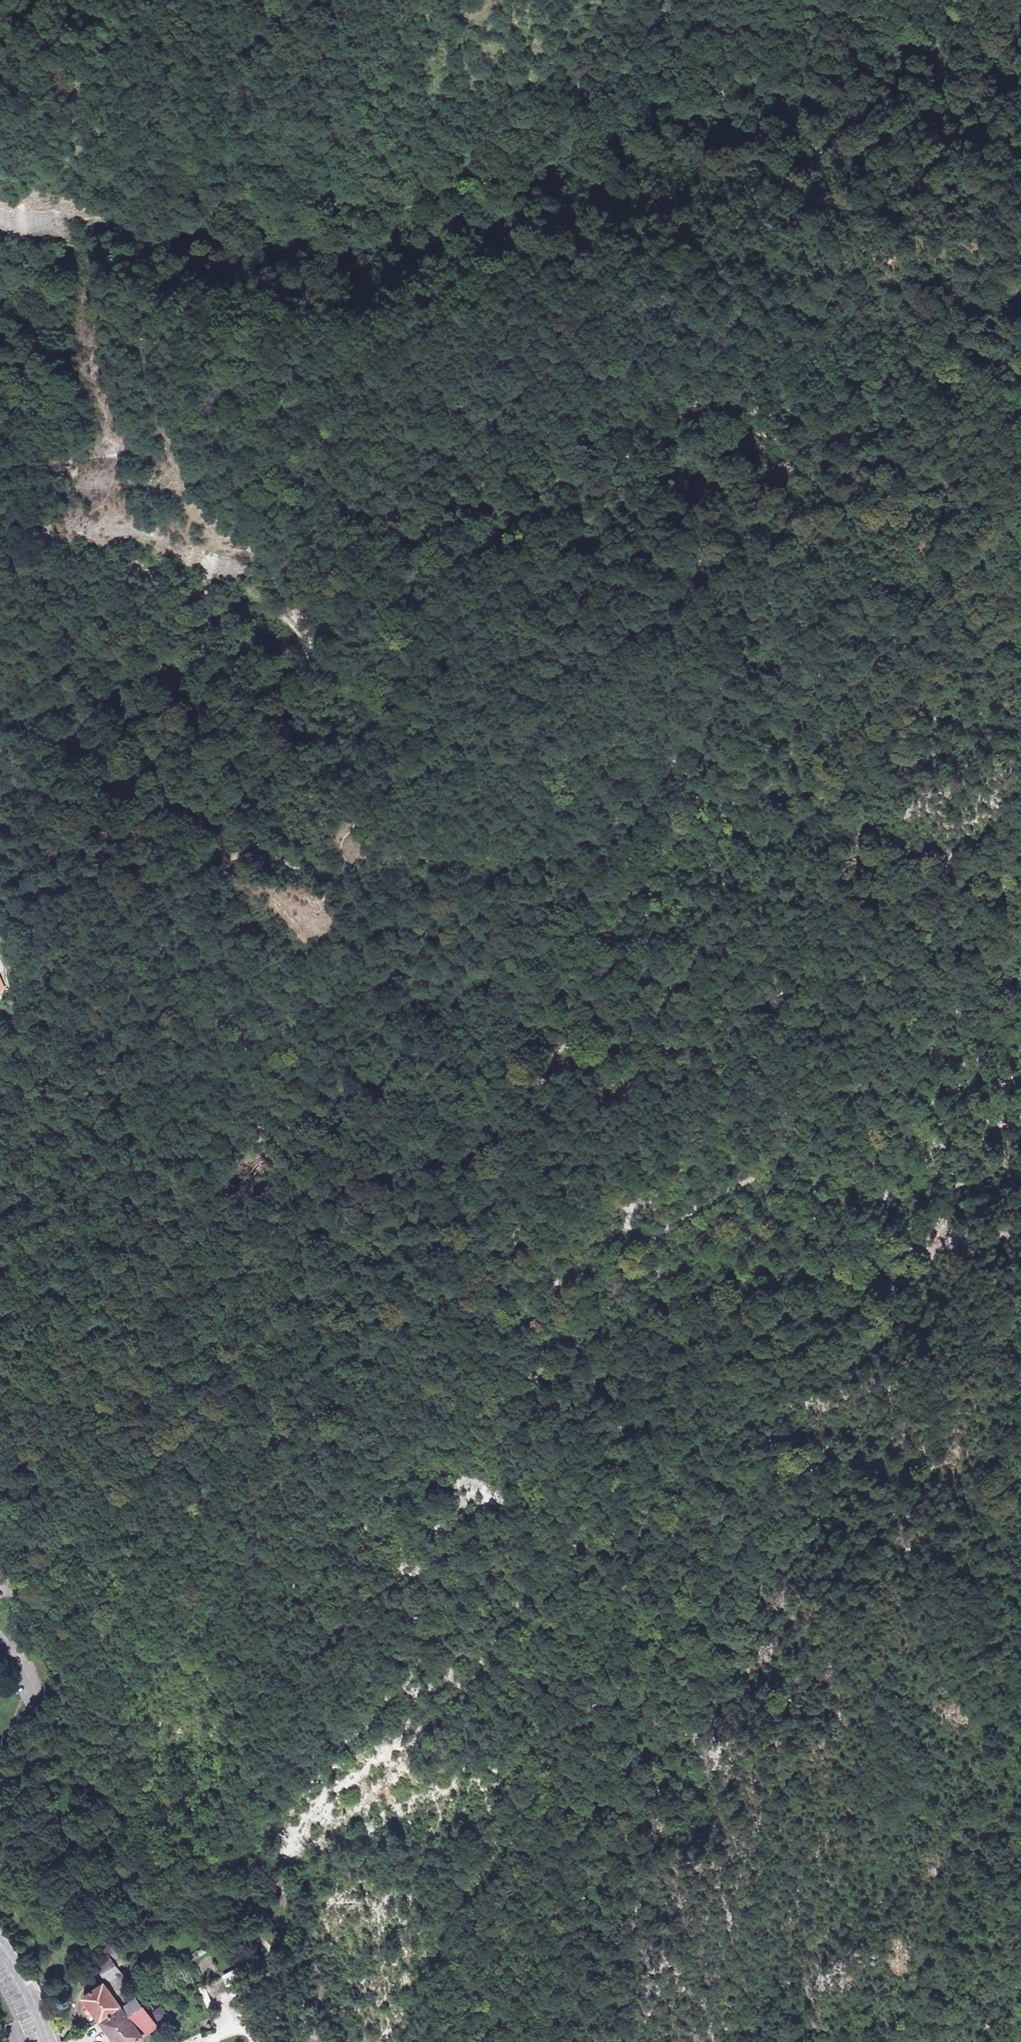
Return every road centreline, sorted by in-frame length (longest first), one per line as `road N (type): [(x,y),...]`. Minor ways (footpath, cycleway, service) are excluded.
road 1 (residential): [(49,1699),(28,1681),(0,1568)]

